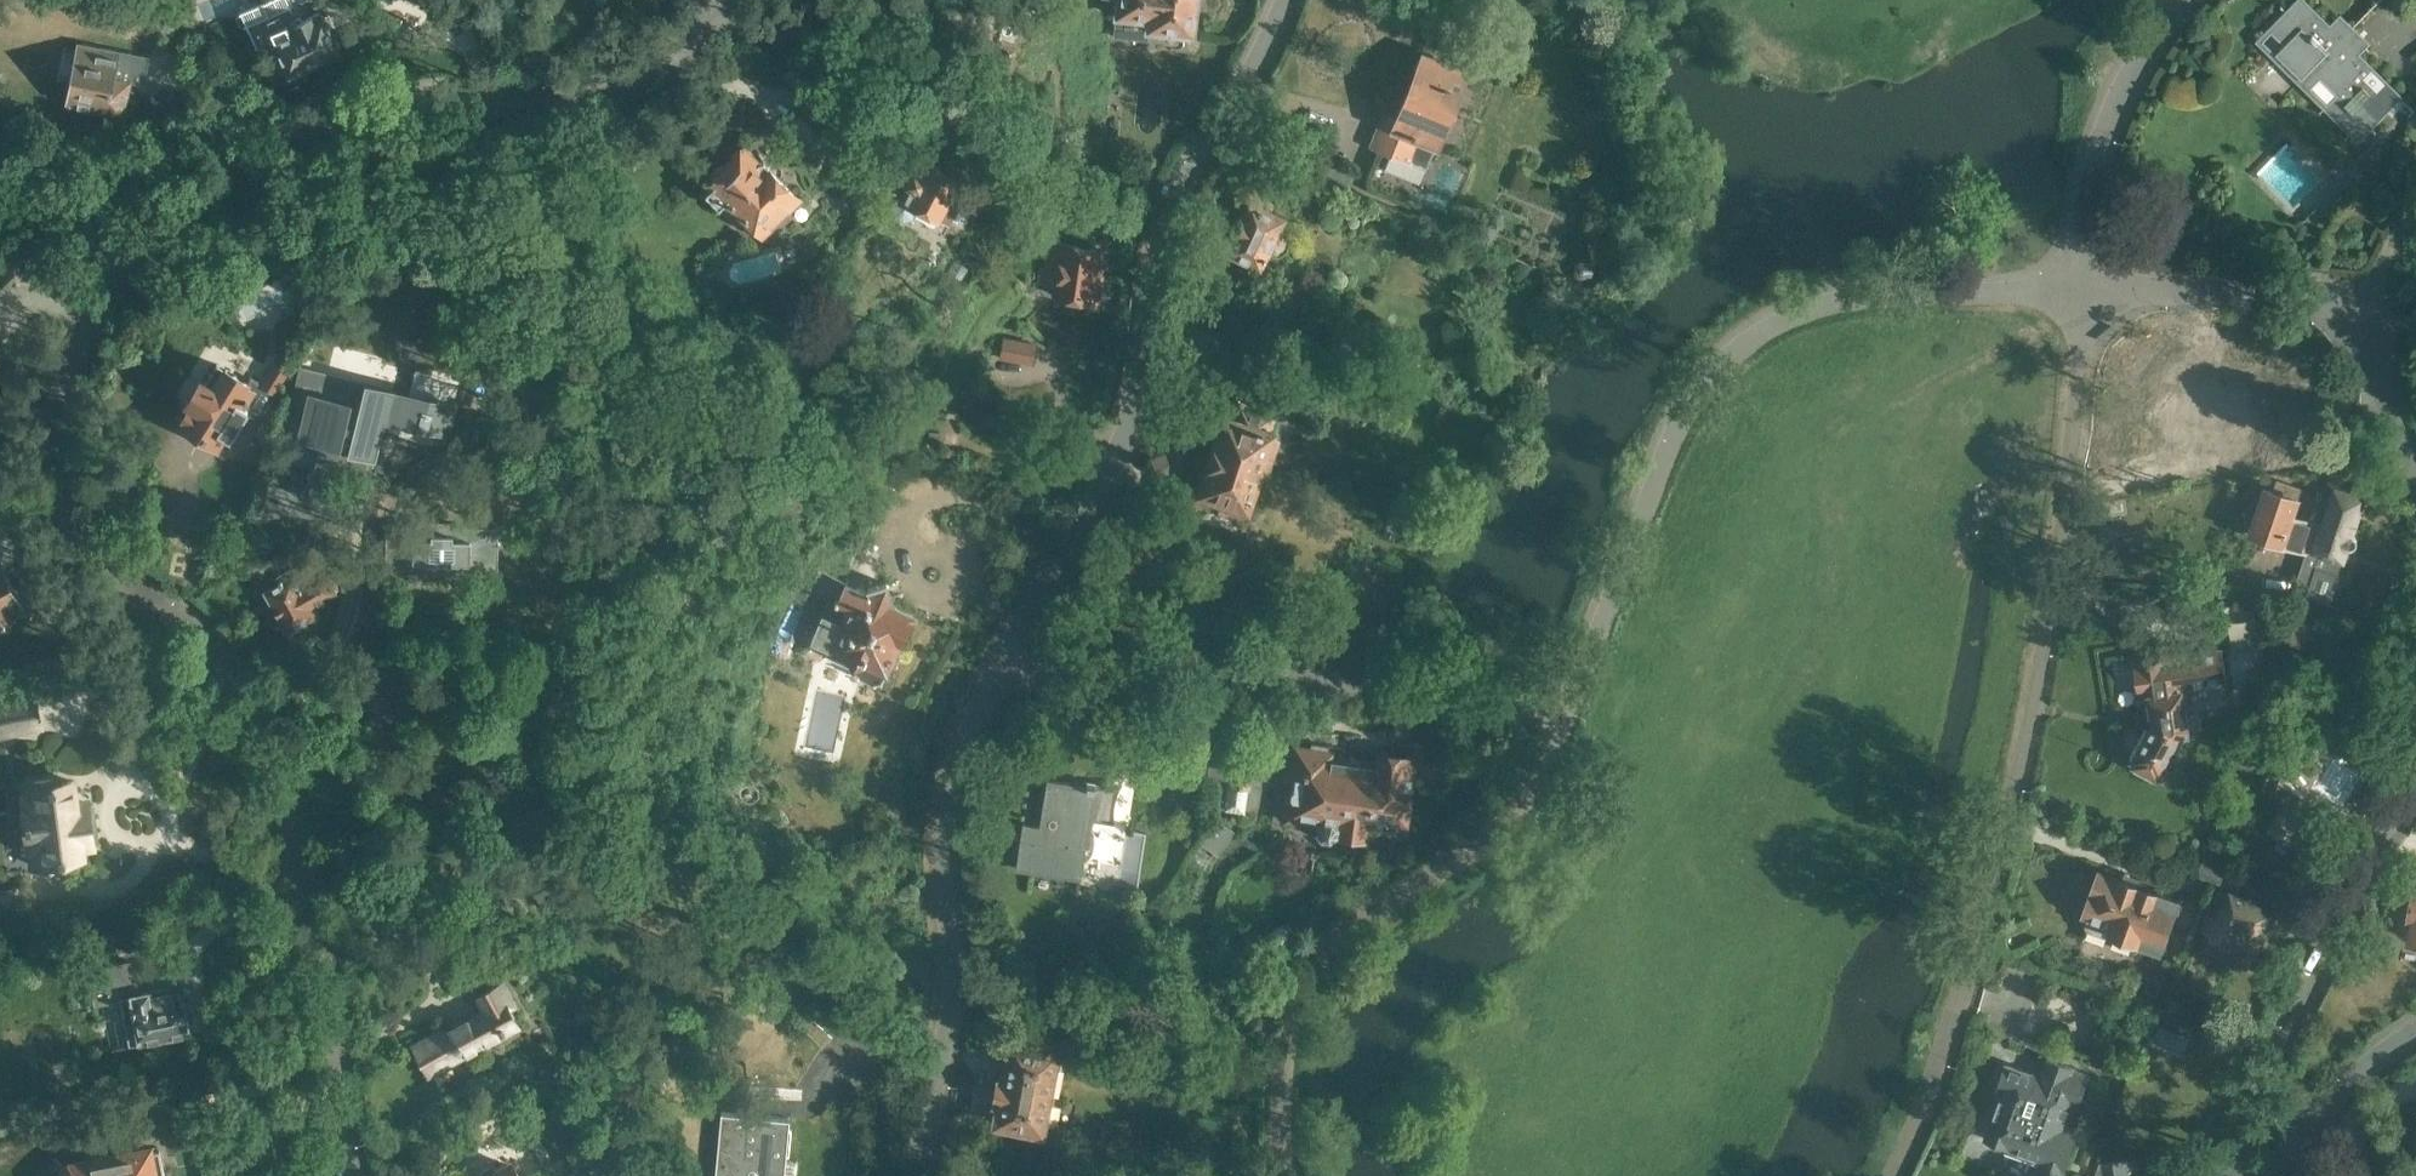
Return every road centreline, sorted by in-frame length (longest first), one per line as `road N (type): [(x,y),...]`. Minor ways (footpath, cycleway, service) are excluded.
road 1 (residential): [(359,1175),(306,888),(258,722),(209,638),(106,562),(67,506),(55,432),(58,388),(73,342),(133,256),(260,161),(352,118),(429,97),(579,99),(618,89),(680,50),(713,0)]
road 2 (residential): [(1888,1175),(1925,1096),(2014,791),(2046,638),(2080,363),(2080,290)]
road 3 (residential): [(1569,699),(1678,430),(1695,403),(1790,313),(1918,292),(2080,290)]
road 4 (residential): [(1001,664),(1118,448),(1139,387),(1151,279),(1176,193),(1235,101),(1282,0)]
road 5 (residential): [(1569,699),(1534,787),(1491,837),(1321,942),(1301,973),(1278,1068),(1282,1175)]
road 6 (residential): [(1569,699),(1200,669),(1063,686),(1001,664)]
road 7 (residential): [(921,1175),(951,987),(938,843),(962,745),(1001,664)]
road 8 (residential): [(2236,1175),(2303,982),(2415,788)]
road 9 (residential): [(2080,290),(2091,175),(2111,110),(2145,43),(2179,0)]
road 10 (residential): [(2364,308),(2311,289),(2268,286),(2080,290)]
road 11 (residential): [(2263,1175),(2370,1059),(2415,1027)]
road 12 (residential): [(2415,454),(2386,387),(2364,308)]

